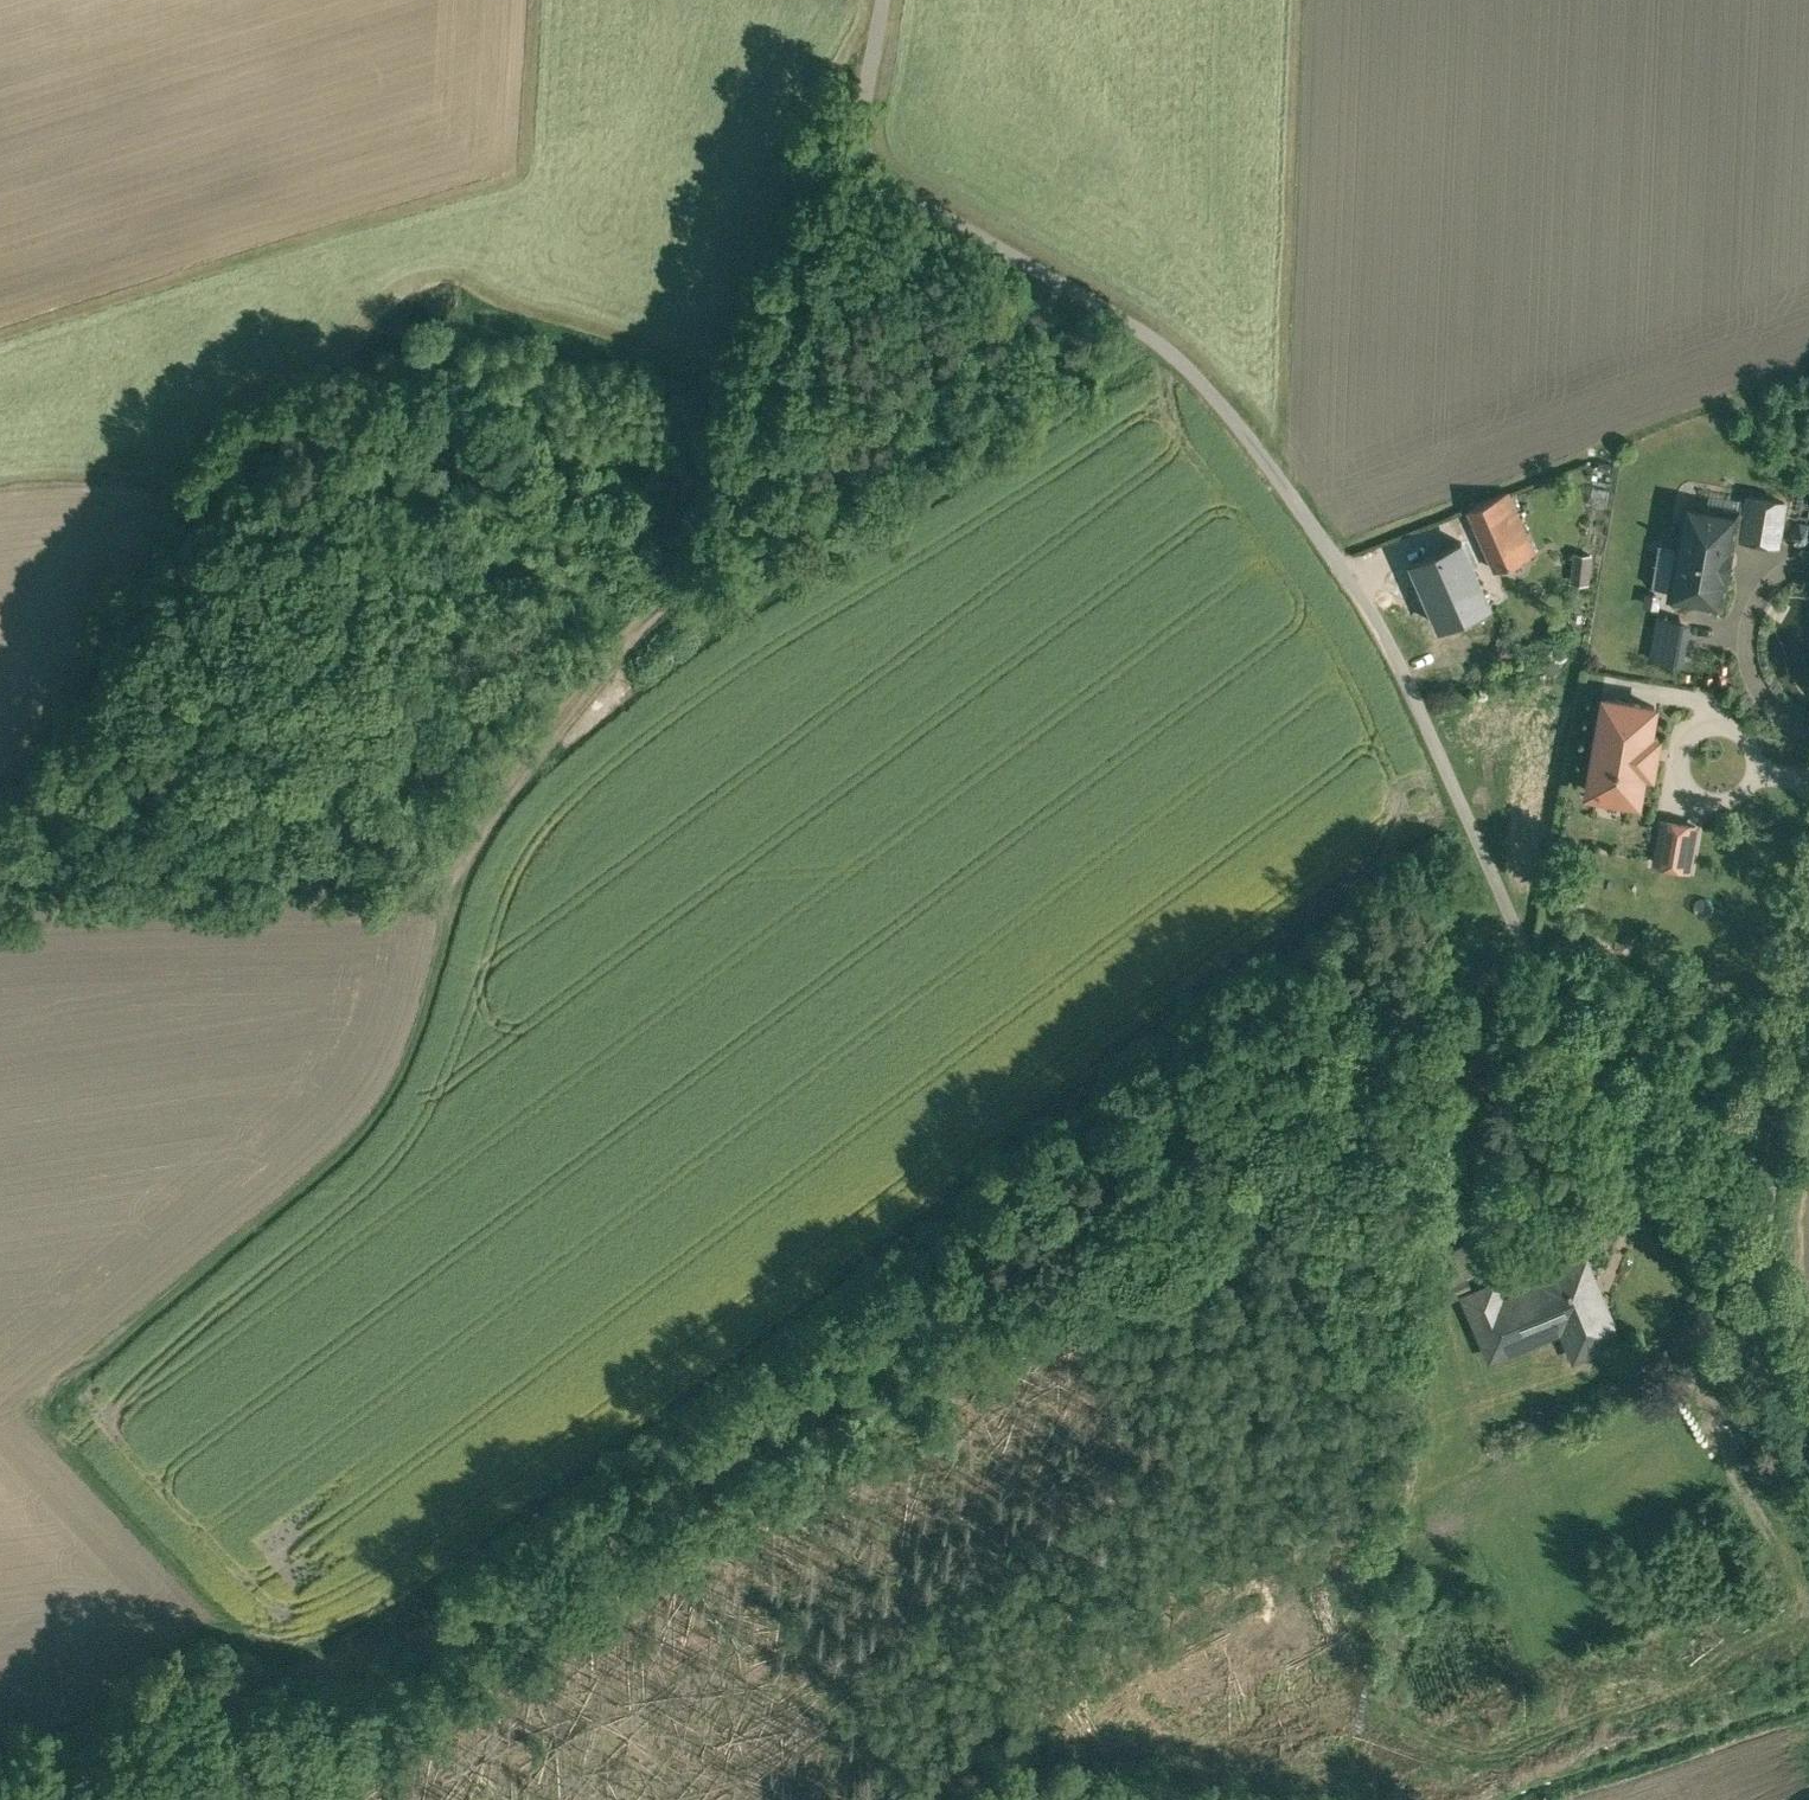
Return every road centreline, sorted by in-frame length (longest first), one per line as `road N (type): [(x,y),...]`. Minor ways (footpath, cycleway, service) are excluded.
road 1 (track): [(879,142),(830,202),(804,329),(765,447),(721,527),(595,648),(487,789),(454,893),(431,1004),(402,1085),(336,1158),(166,1299),(48,1411)]
road 2 (unclassified): [(1808,1398),(1770,1313),(1766,1274),(1771,1171),(1808,953)]
road 3 (track): [(454,893),(52,895),(0,910)]

